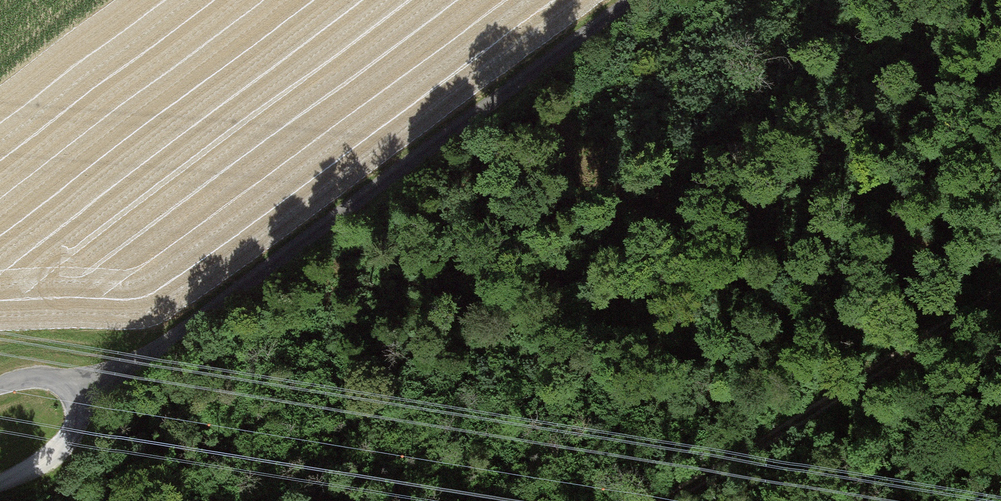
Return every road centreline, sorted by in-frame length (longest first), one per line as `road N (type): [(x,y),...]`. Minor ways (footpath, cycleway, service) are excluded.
road 1 (unclassified): [(74,383),(104,378),(163,346),(631,0)]
road 2 (track): [(666,500),(1000,293)]
road 3 (track): [(74,383),(76,424),(67,446),(0,484)]

